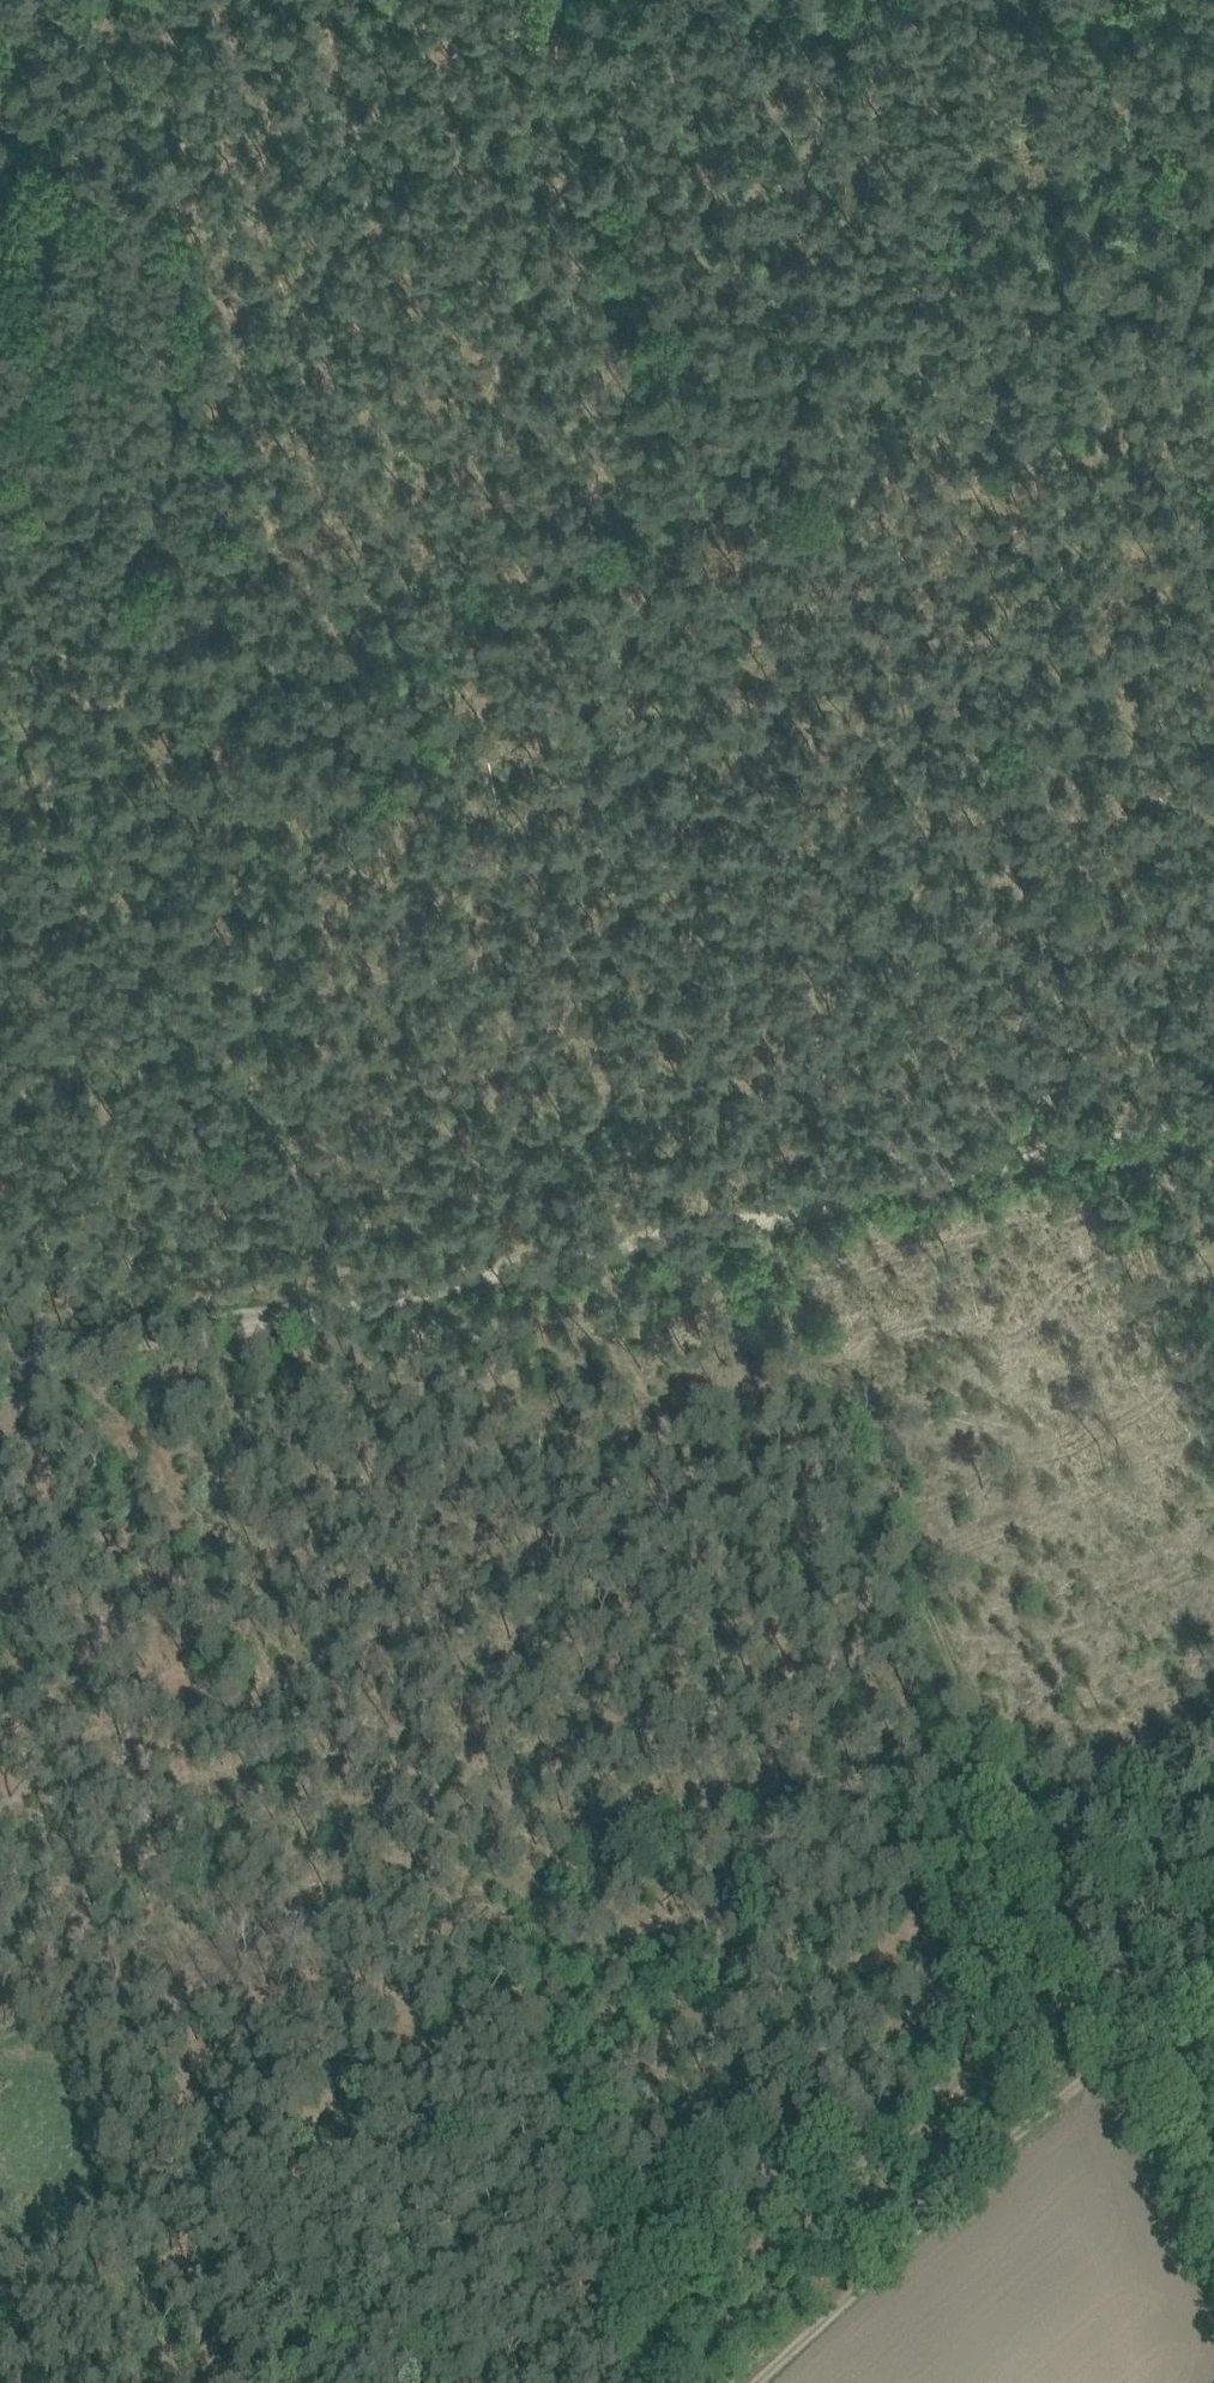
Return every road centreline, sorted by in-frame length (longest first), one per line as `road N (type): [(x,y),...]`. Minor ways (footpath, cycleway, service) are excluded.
road 1 (track): [(0,1363),(748,1226),(1213,1119)]
road 2 (track): [(745,2382),(1115,2063),(1213,2004)]

